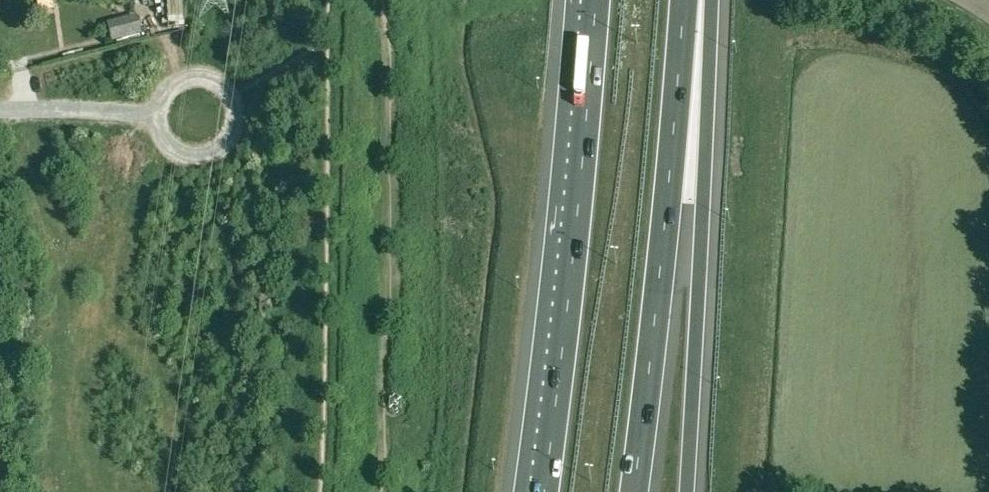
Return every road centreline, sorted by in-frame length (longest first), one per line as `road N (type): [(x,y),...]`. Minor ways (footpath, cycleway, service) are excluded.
road 1 (motorway): [(635,491),(657,327),(683,0)]
road 2 (motorway): [(594,0),(545,491)]
road 3 (motorway): [(687,491),(698,327),(697,0)]
road 4 (residential): [(155,118),(167,90),(195,78),(224,89),(237,118),(234,135),(212,157),(178,156),(158,134)]
road 5 (residential): [(0,112),(155,118)]

